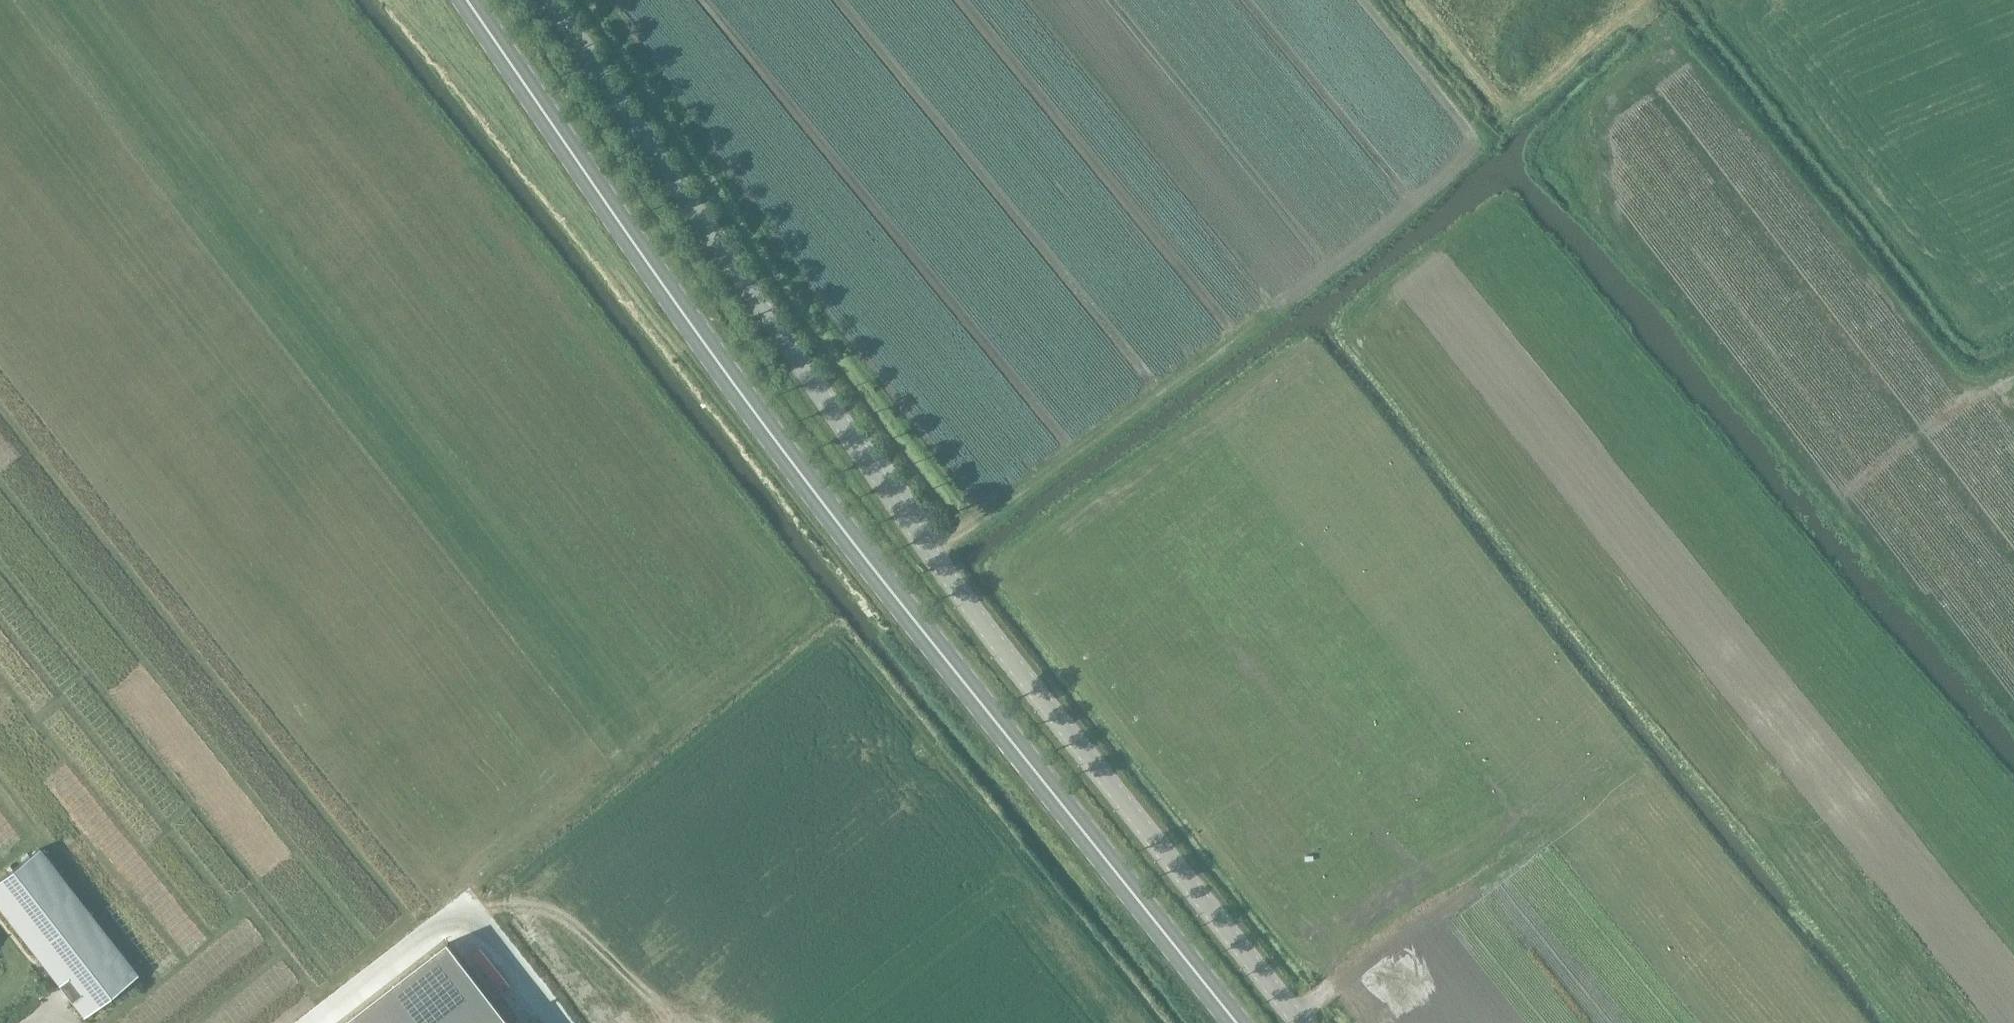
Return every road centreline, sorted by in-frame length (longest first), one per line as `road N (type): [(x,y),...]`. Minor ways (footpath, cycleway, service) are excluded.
road 1 (primary): [(1237,1022),(933,646),(648,267),(466,0)]
road 2 (unclassified): [(1301,1022),(905,515),(541,0)]

